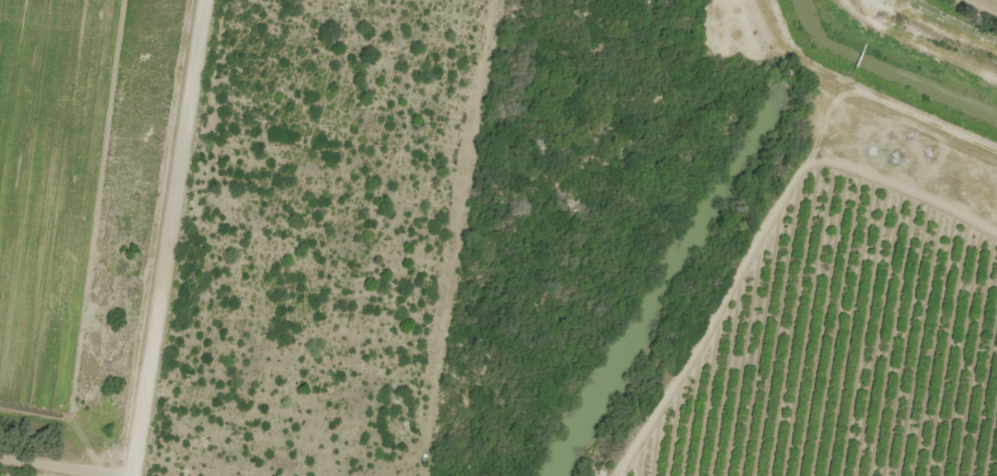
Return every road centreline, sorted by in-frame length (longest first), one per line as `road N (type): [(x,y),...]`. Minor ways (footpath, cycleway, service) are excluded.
road 1 (residential): [(185,0),(149,235),(151,344),(131,475)]

